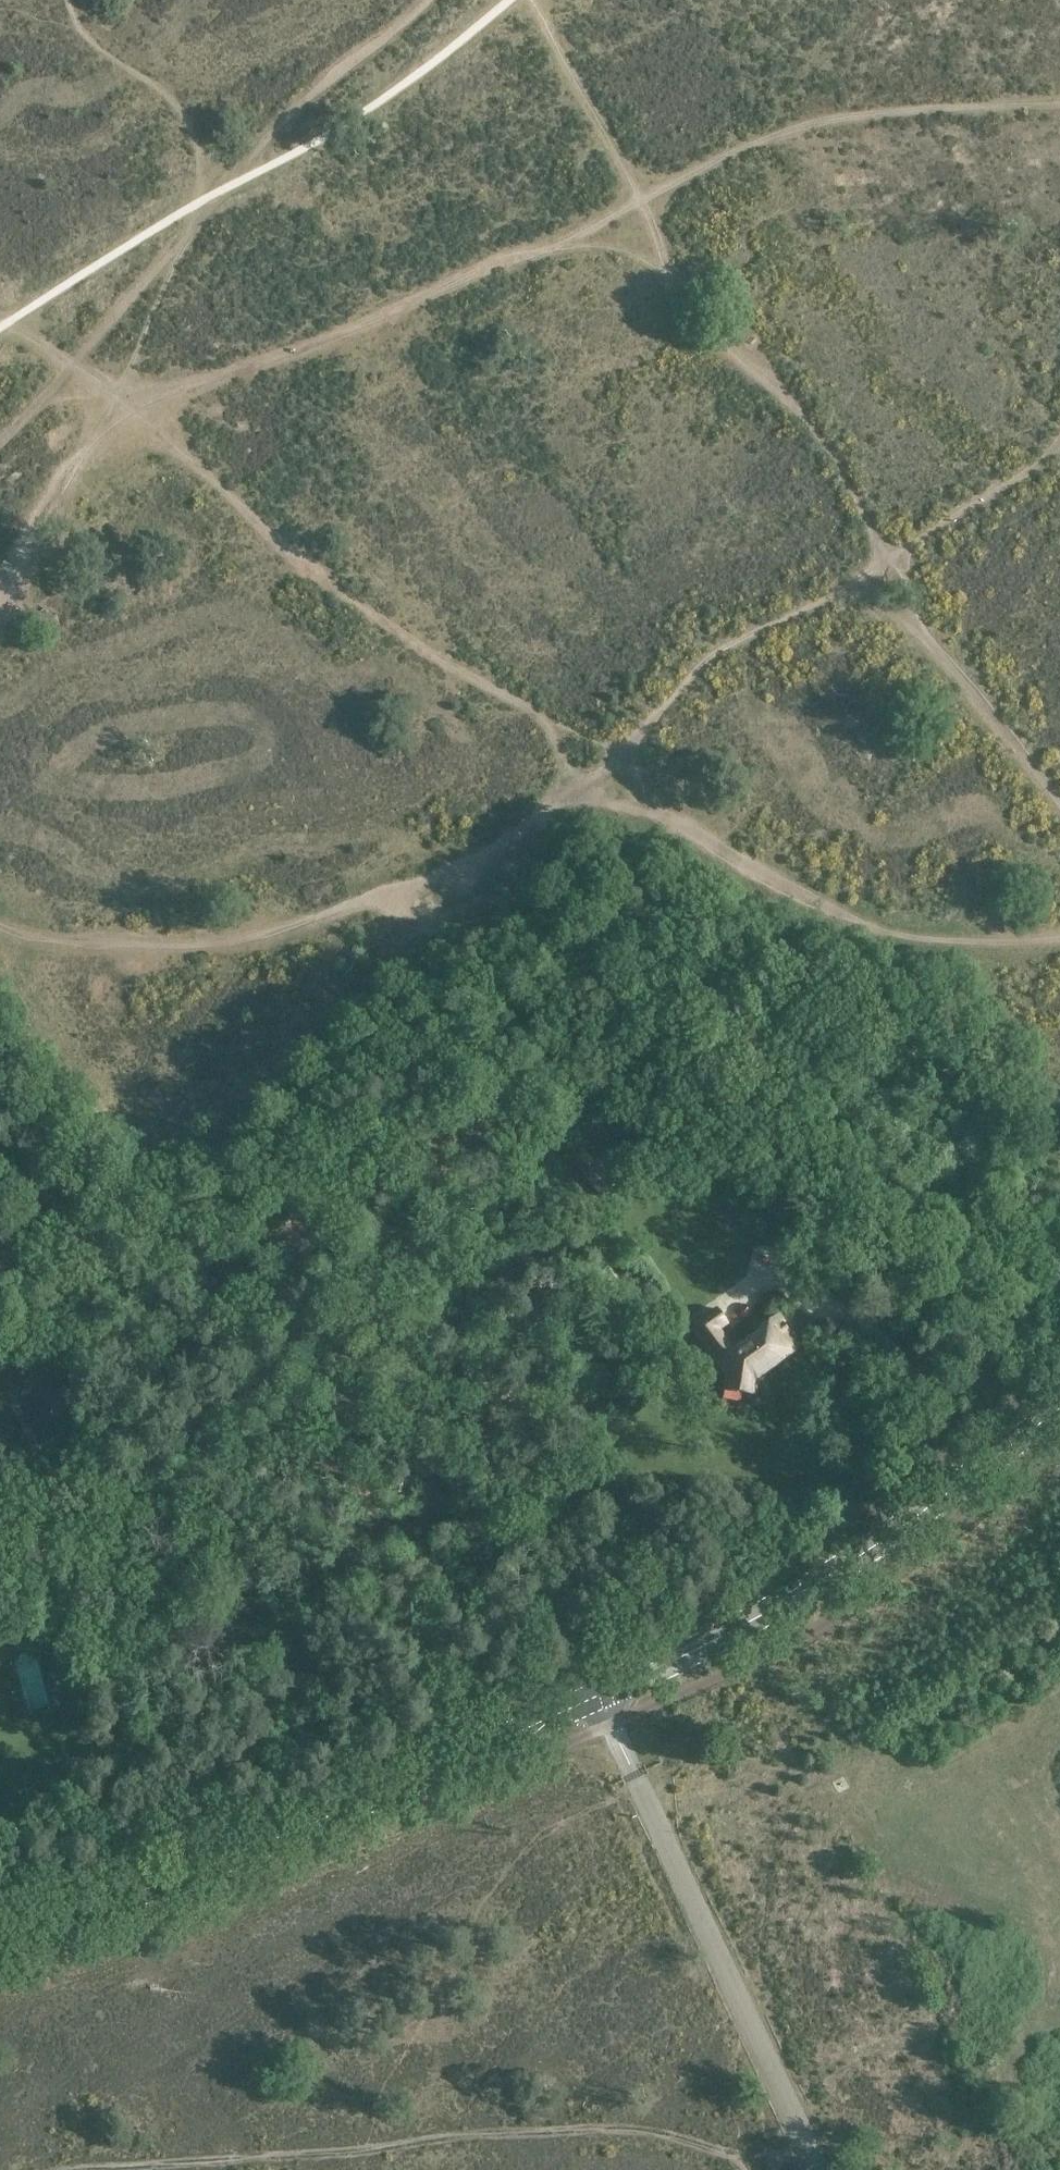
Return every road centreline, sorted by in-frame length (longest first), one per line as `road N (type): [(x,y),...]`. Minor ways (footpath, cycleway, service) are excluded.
road 1 (secondary): [(0,1943),(238,1858),(588,1704)]
road 2 (secondary): [(588,1704),(847,1564),(1059,1411)]
road 3 (unclassified): [(822,2169),(635,1778),(588,1704)]
road 4 (track): [(935,1785),(1059,1713)]

